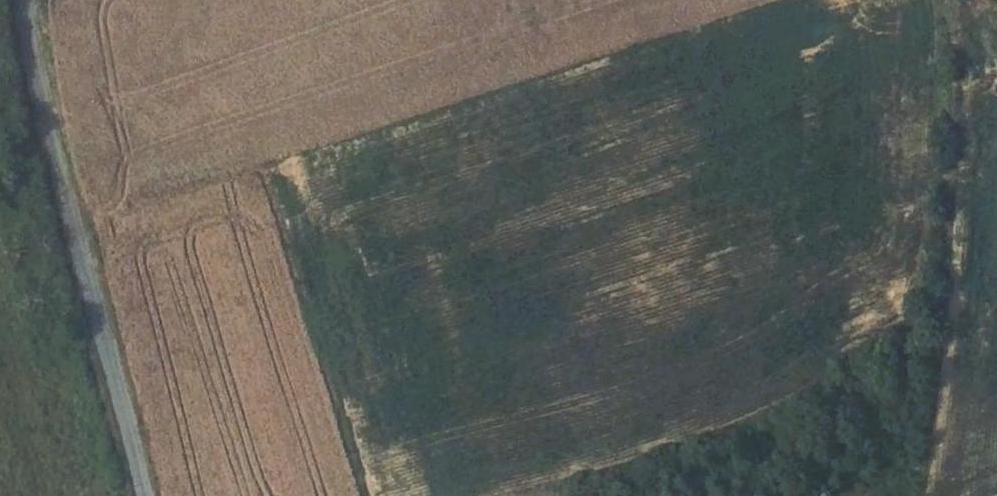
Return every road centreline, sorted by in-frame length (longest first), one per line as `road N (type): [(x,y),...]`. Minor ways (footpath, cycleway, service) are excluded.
road 1 (unclassified): [(143,495),(22,0)]

